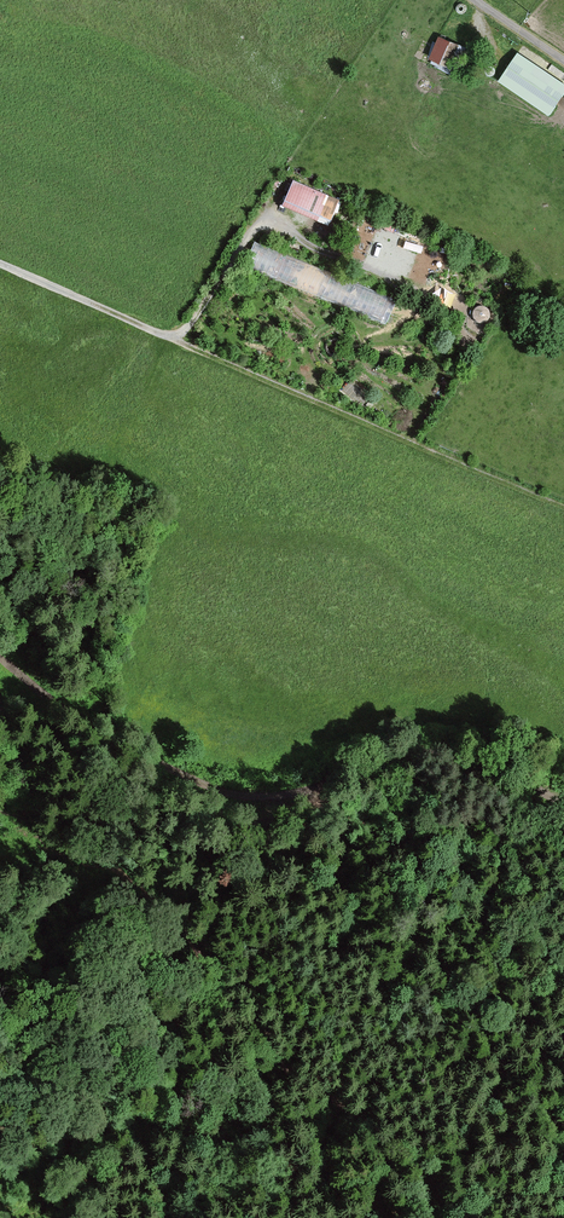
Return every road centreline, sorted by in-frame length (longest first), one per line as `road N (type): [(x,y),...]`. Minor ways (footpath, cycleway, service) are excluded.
road 1 (track): [(0,718),(26,771),(63,816),(178,923),(242,1029),(419,1160),(451,1217)]
road 2 (track): [(0,263),(563,508)]
road 3 (track): [(175,339),(259,219),(451,300)]
road 4 (track): [(308,792),(267,795),(157,760),(0,651)]
road 5 (track): [(563,827),(536,791),(413,749),(387,751),(308,792)]

